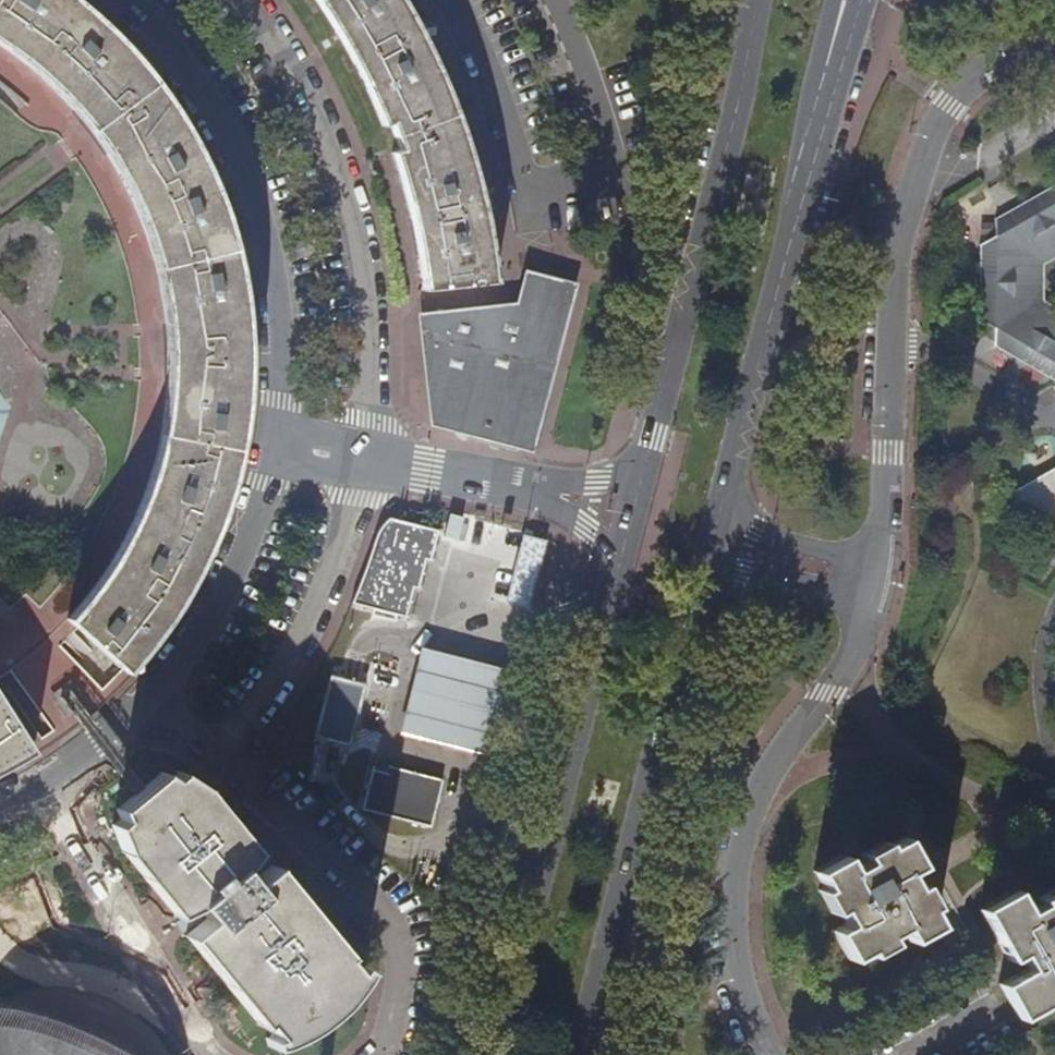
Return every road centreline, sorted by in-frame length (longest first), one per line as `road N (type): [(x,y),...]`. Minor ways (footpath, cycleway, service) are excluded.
road 1 (residential): [(1054,45),(977,74),(949,104),(915,171),(899,249),(875,560)]
road 2 (secondary): [(622,558),(493,1054)]
road 3 (secondary): [(582,1054),(704,571)]
road 4 (residential): [(866,599),(827,693),(767,771),(735,862),(734,963),(768,1054)]
road 5 (residential): [(274,446),(280,319),(256,204),(207,98),(128,0)]
road 6 (secondary): [(755,0),(728,149),(644,470)]
road 7 (residential): [(0,813),(112,738),(190,651),(245,548),(274,446)]
road 8 (secondary): [(720,501),(831,107)]
road 9 (residential): [(274,446),(528,491)]
road 10 (residential): [(875,560),(757,528),(720,501)]
road 11 (residential): [(704,571),(744,571),(866,599)]

